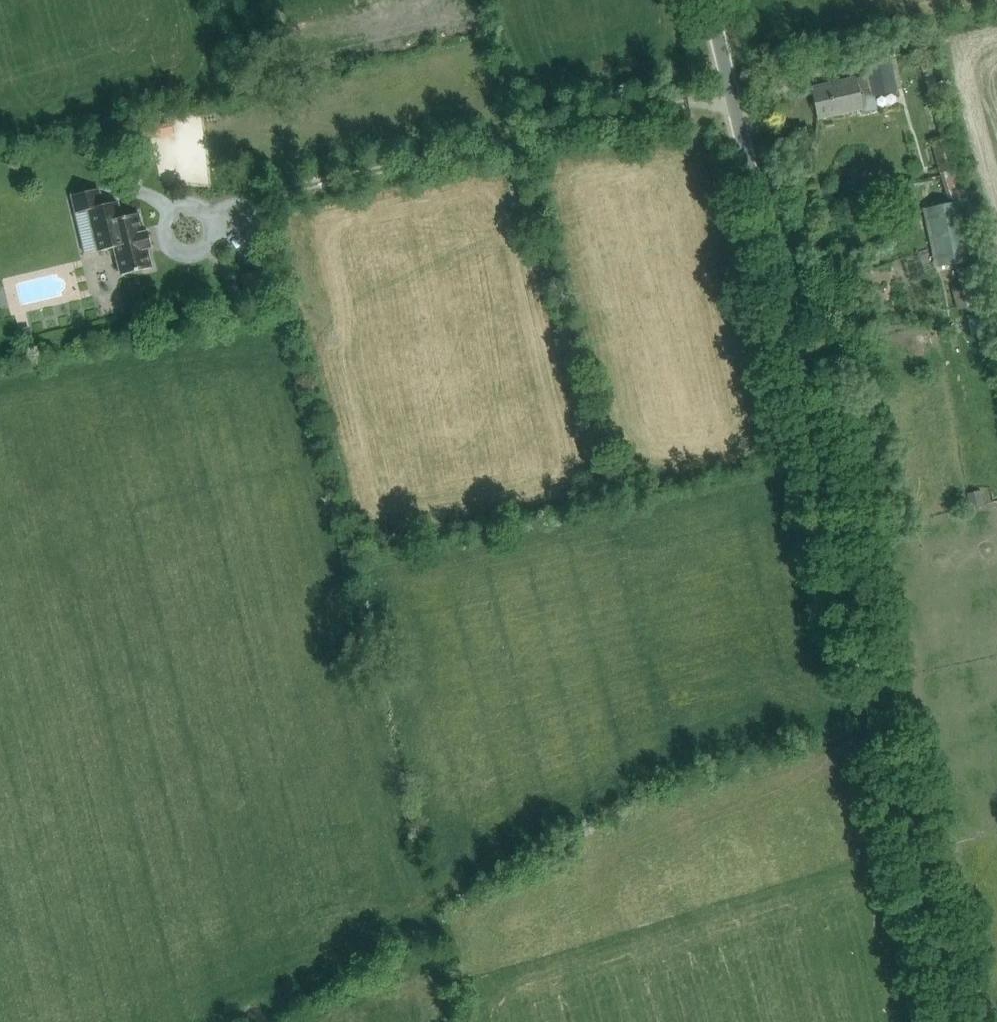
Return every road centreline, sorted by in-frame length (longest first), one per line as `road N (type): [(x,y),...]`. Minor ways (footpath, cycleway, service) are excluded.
road 1 (unclassified): [(953,1021),(707,0)]
road 2 (track): [(252,200),(730,96)]

